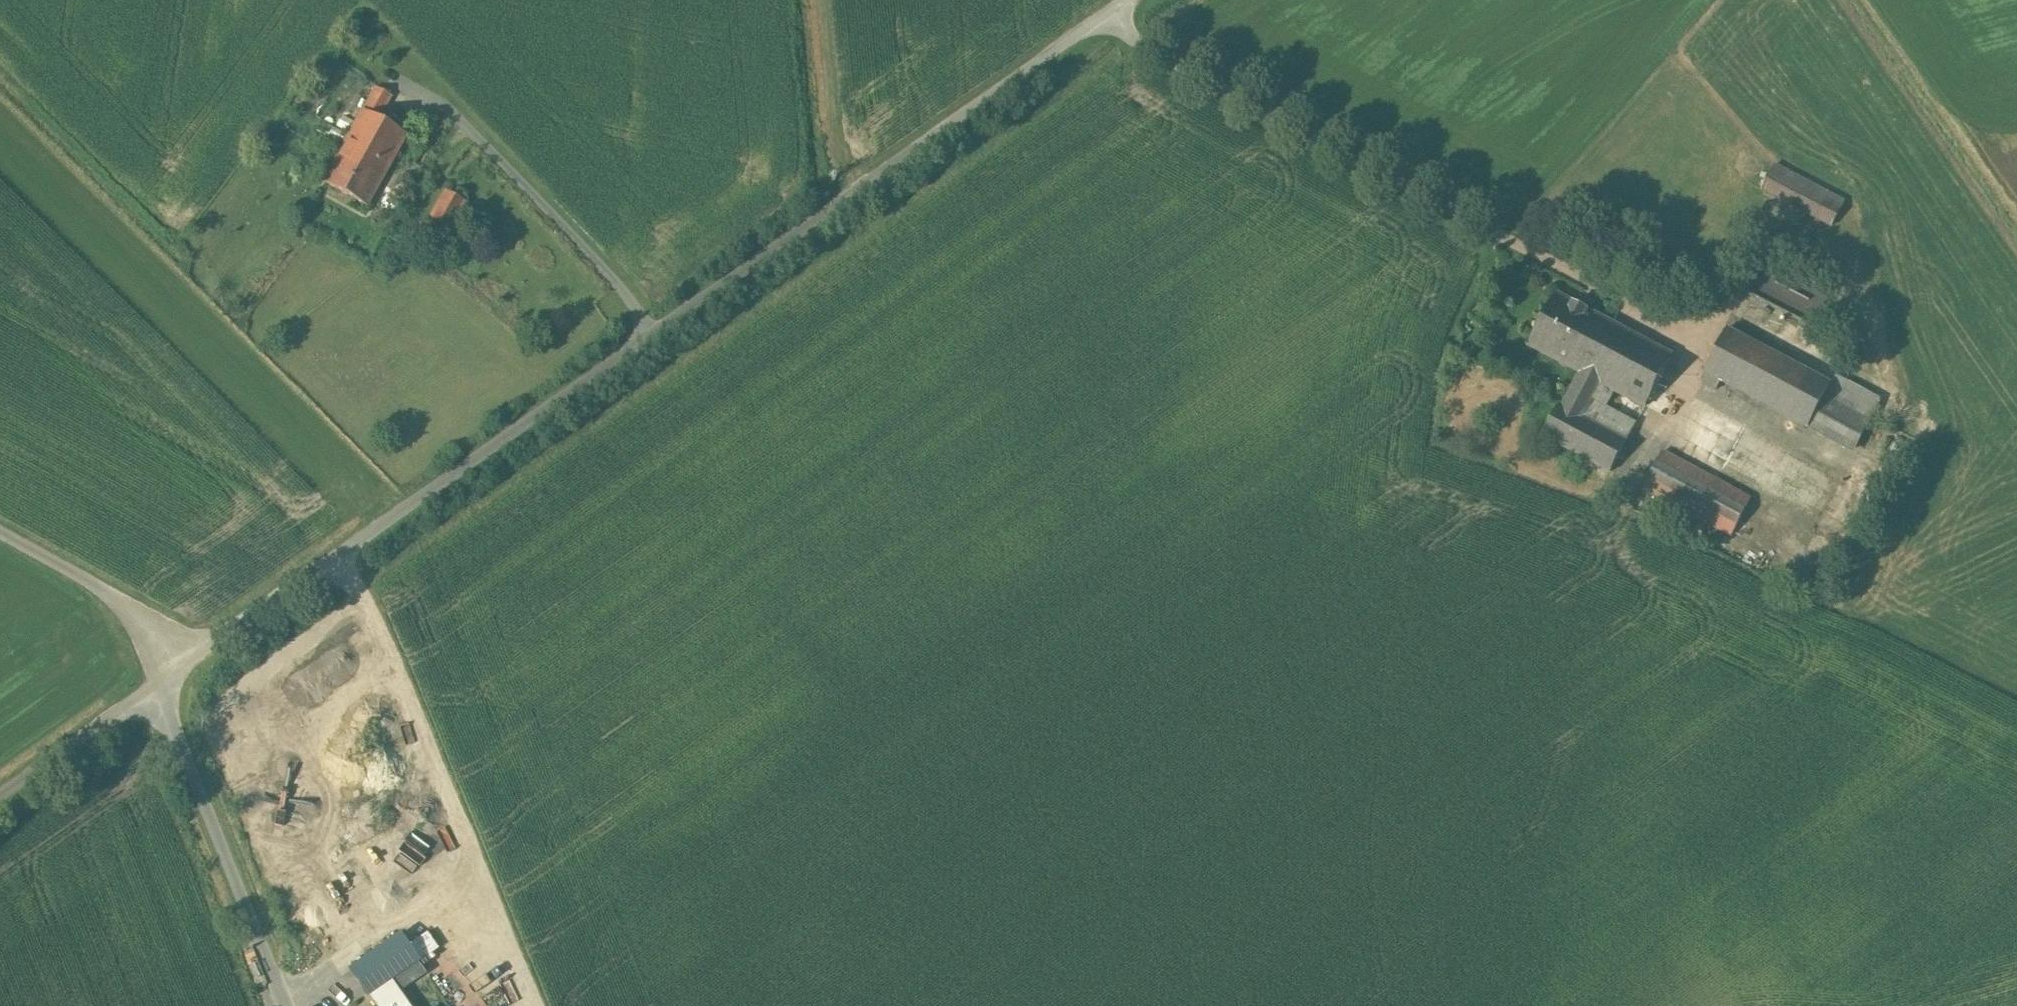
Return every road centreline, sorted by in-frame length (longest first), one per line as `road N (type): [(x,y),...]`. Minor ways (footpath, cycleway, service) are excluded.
road 1 (unclassified): [(161,683),(421,507),(1125,0)]
road 2 (unclassified): [(161,683),(286,1005)]
road 3 (unclassified): [(0,535),(98,588),(129,618),(161,683)]
road 4 (unclassified): [(0,795),(161,683)]

